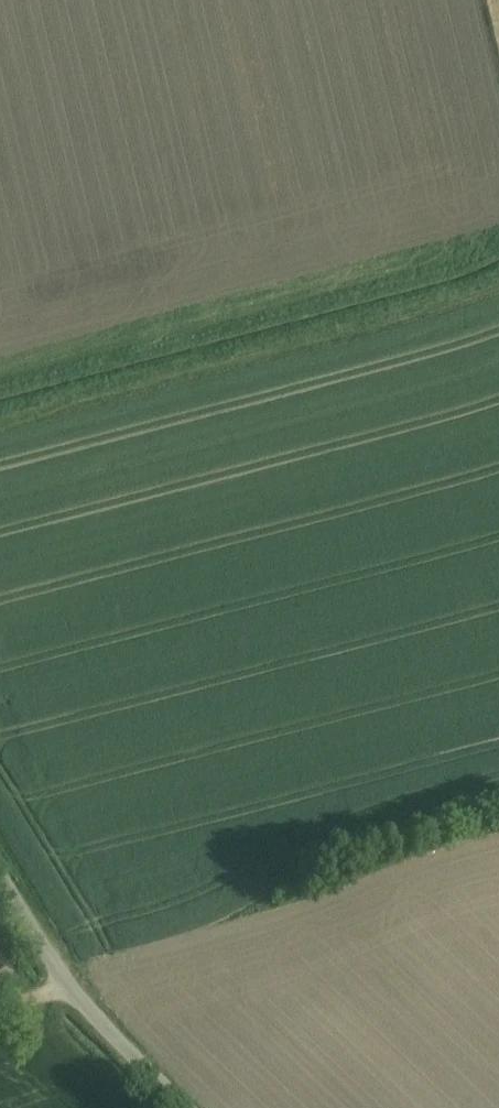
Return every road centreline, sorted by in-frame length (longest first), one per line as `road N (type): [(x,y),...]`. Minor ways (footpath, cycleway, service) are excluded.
road 1 (unclassified): [(194,1107),(77,997),(0,870)]

